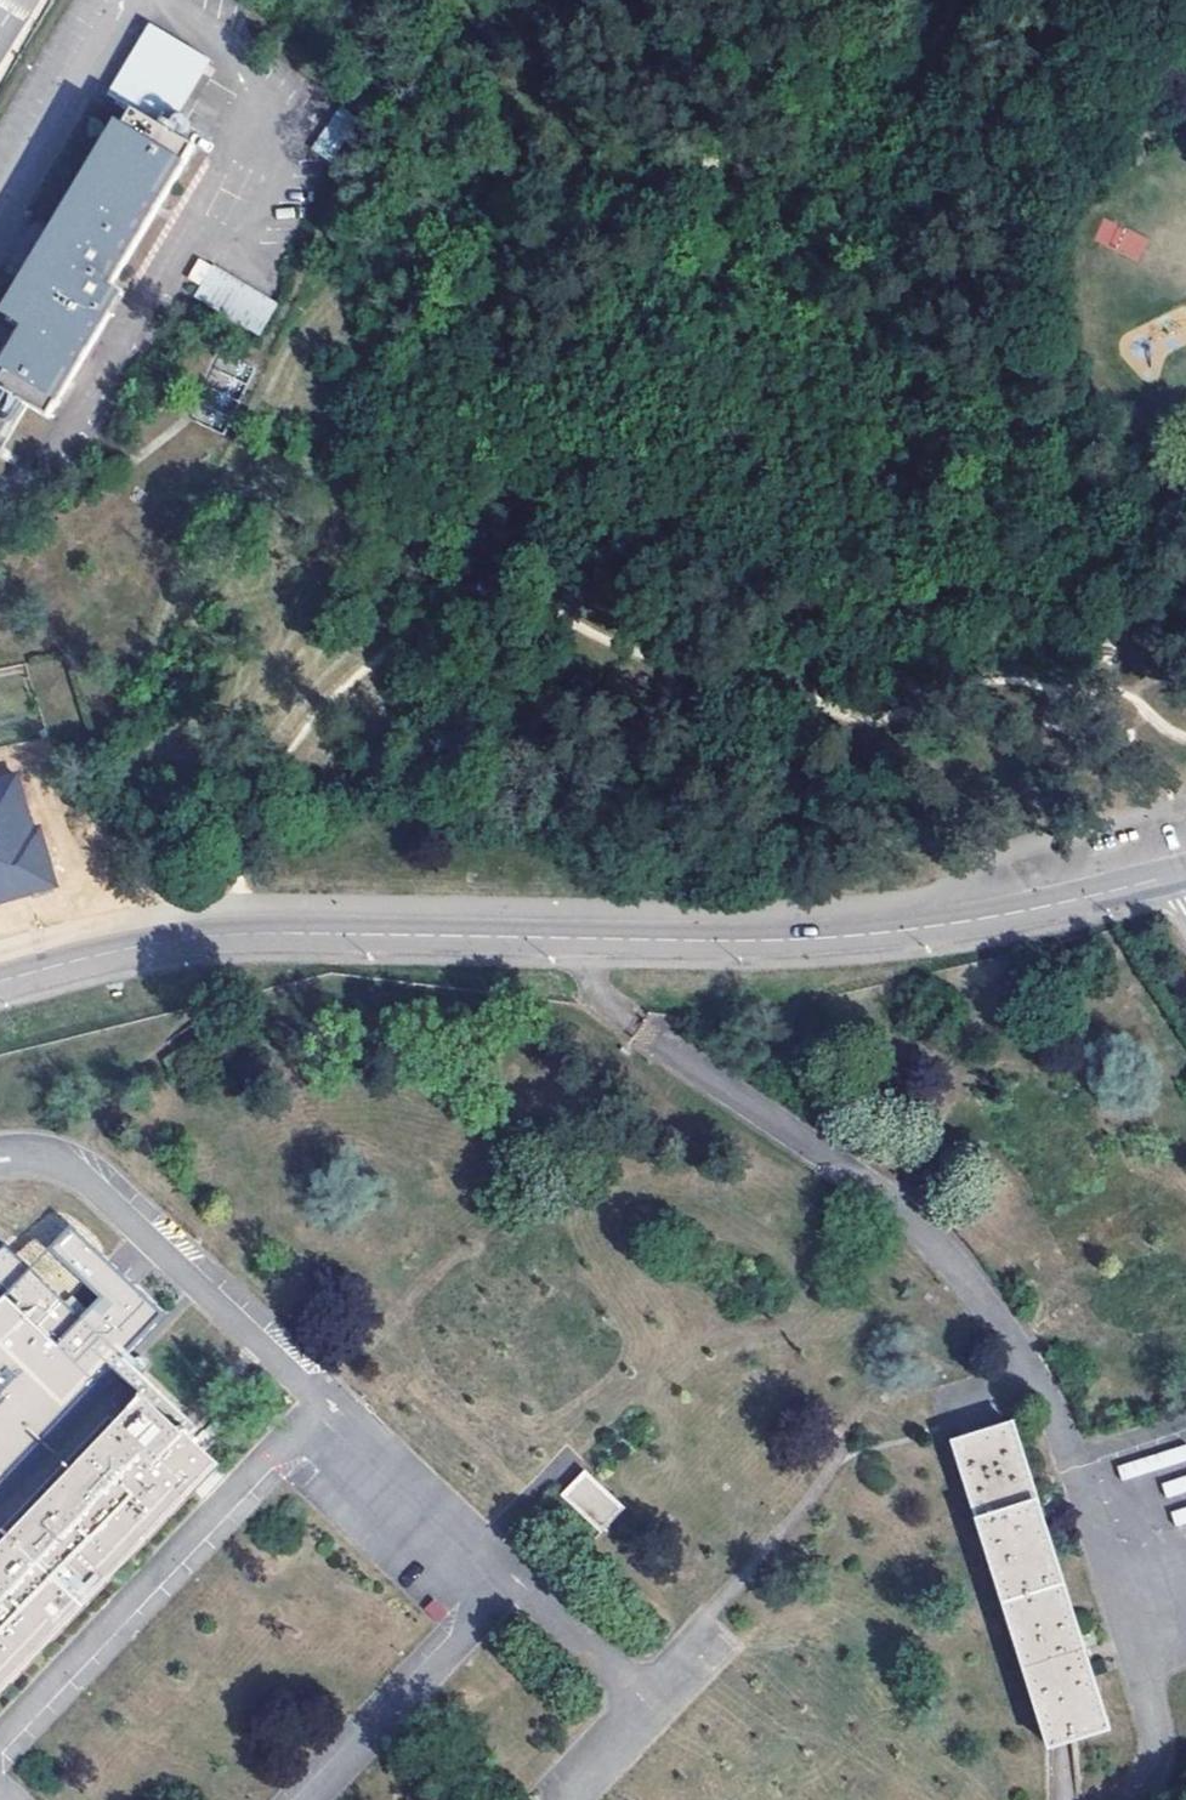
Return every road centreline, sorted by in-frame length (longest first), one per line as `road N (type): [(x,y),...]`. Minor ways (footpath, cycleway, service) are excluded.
road 1 (tertiary): [(0,982),(167,941),(246,934),(862,935),(1059,904),(1185,872)]

